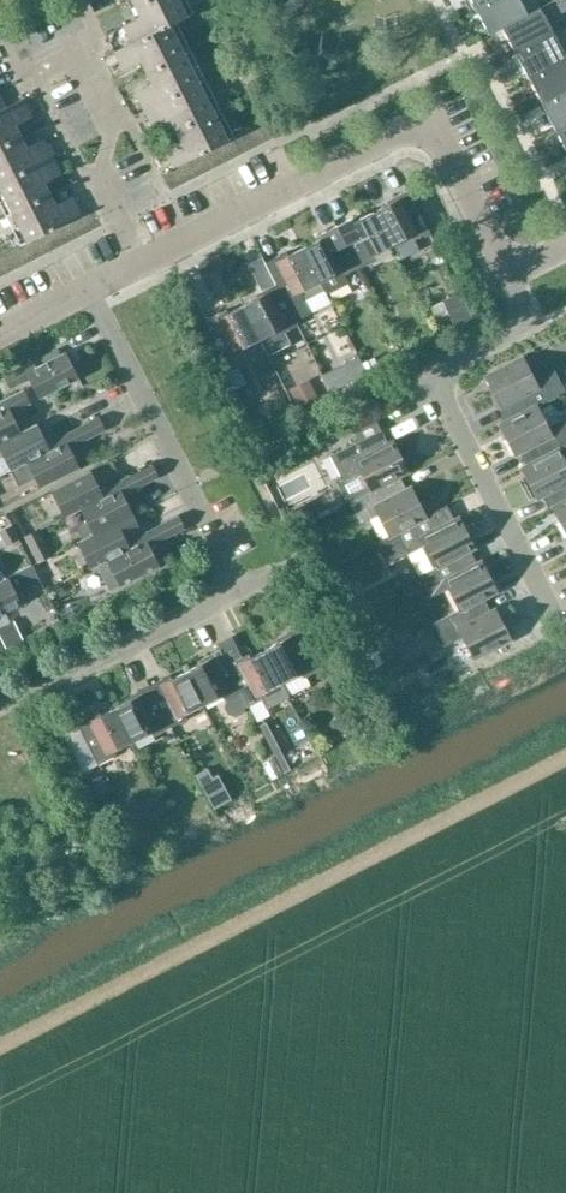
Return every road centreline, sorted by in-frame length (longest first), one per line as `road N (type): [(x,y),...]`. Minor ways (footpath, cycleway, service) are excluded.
road 1 (residential): [(59,680),(208,606),(224,584),(187,484),(87,291)]
road 2 (residential): [(506,272),(427,116),(149,260)]
road 3 (residential): [(549,605),(431,370),(529,319),(506,272)]
road 4 (residential): [(62,76),(149,260)]

